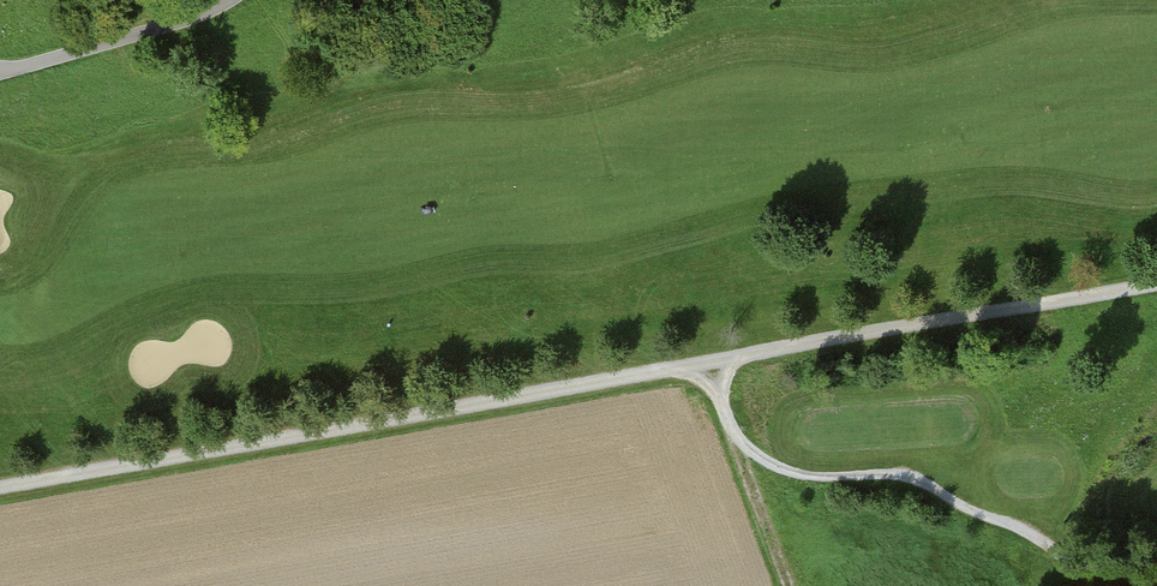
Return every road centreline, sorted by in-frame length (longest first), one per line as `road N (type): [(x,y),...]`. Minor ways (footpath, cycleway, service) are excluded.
road 1 (track): [(1156,289),(0,490)]
road 2 (track): [(711,367),(729,428),(782,469),(912,478),(1018,525),(1094,573),(1156,571)]
road 3 (track): [(0,74),(128,42),(228,0)]
road 4 (track): [(729,428),(787,585)]

